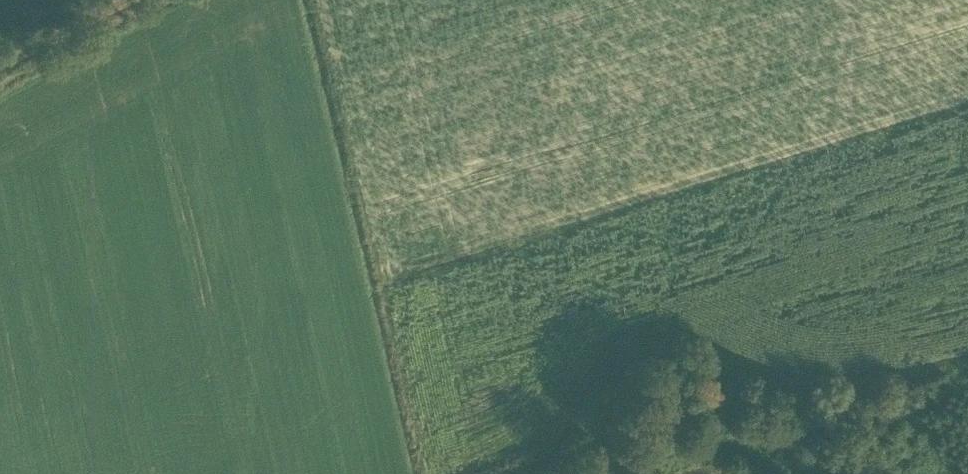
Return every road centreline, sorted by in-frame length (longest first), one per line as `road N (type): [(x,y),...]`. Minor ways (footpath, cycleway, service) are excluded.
road 1 (track): [(150,0),(0,82)]

